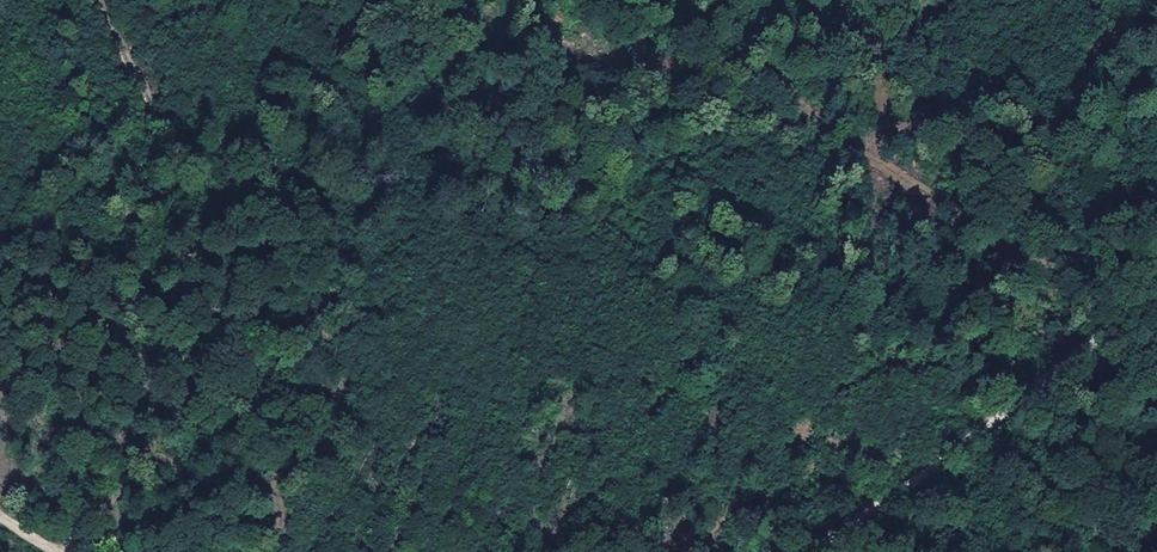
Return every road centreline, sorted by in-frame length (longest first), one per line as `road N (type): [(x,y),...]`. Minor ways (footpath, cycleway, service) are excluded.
road 1 (track): [(1156,288),(810,551)]

